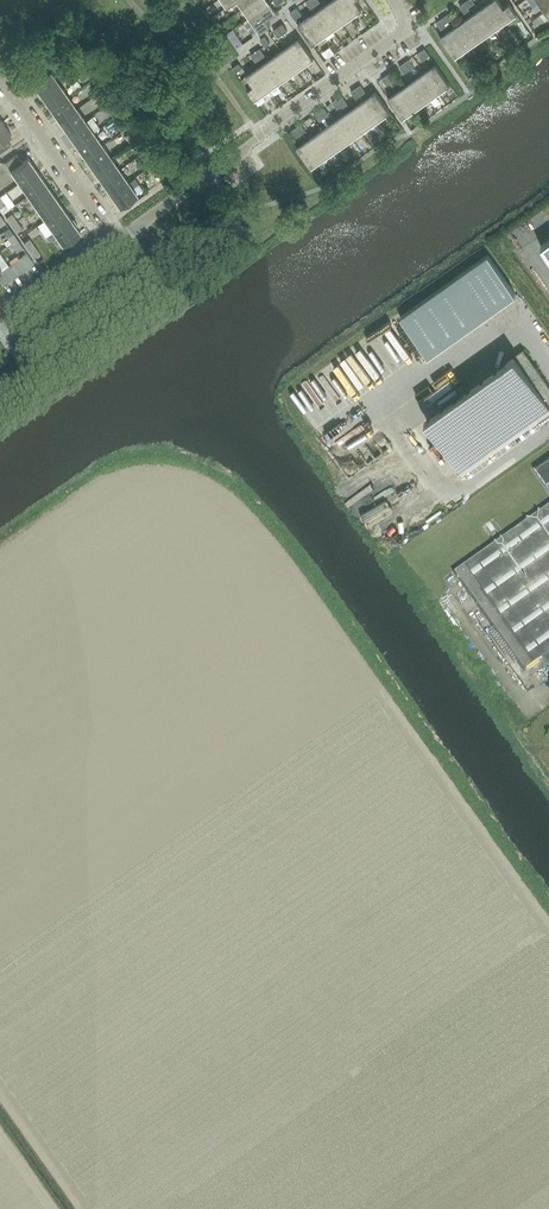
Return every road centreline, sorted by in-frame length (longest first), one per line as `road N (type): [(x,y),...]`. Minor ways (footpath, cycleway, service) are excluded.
road 1 (residential): [(110,235),(131,230),(409,28),(393,0)]
road 2 (residential): [(110,235),(0,78)]
road 3 (residential): [(0,312),(110,235)]

